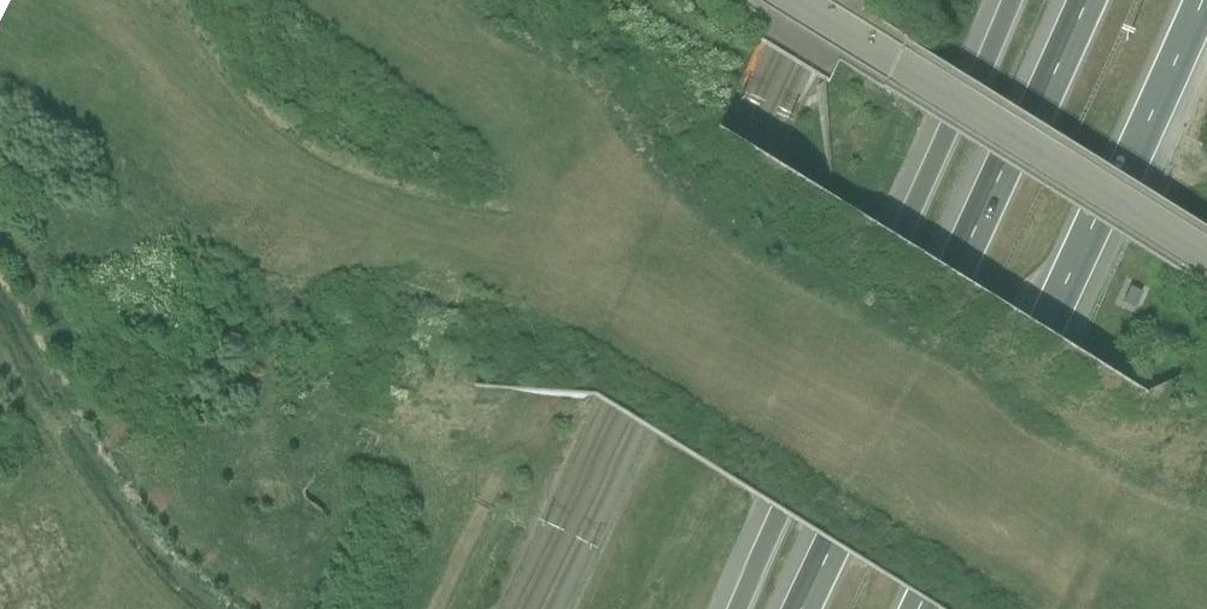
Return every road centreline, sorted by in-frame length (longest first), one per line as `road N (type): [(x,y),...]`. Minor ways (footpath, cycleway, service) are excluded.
road 1 (motorway): [(1086,0),(802,608)]
road 2 (motorway): [(920,608),(1196,0)]
road 3 (motorway): [(1008,0),(904,252),(735,608)]
road 4 (unclassified): [(786,0),(1206,267)]

